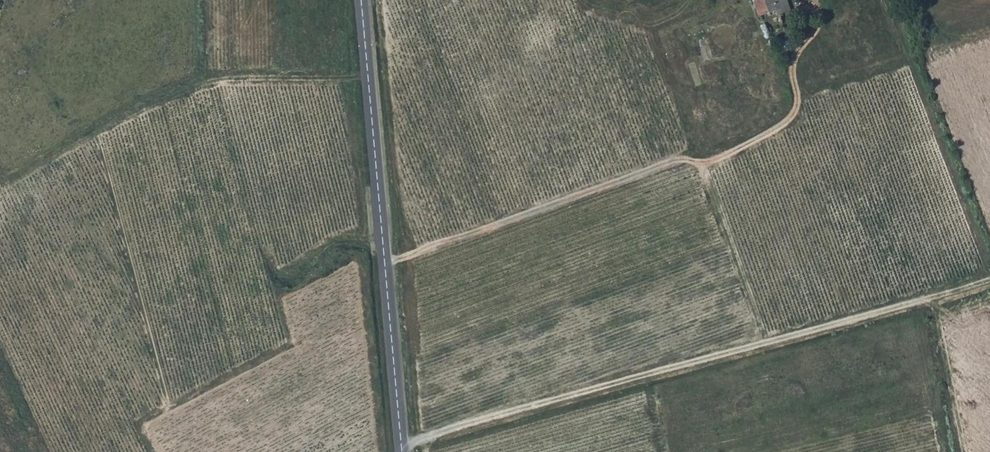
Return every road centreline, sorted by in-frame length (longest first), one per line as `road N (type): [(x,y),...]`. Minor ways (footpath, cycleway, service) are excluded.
road 1 (track): [(989,278),(426,437)]
road 2 (tertiary): [(402,451),(361,0)]

